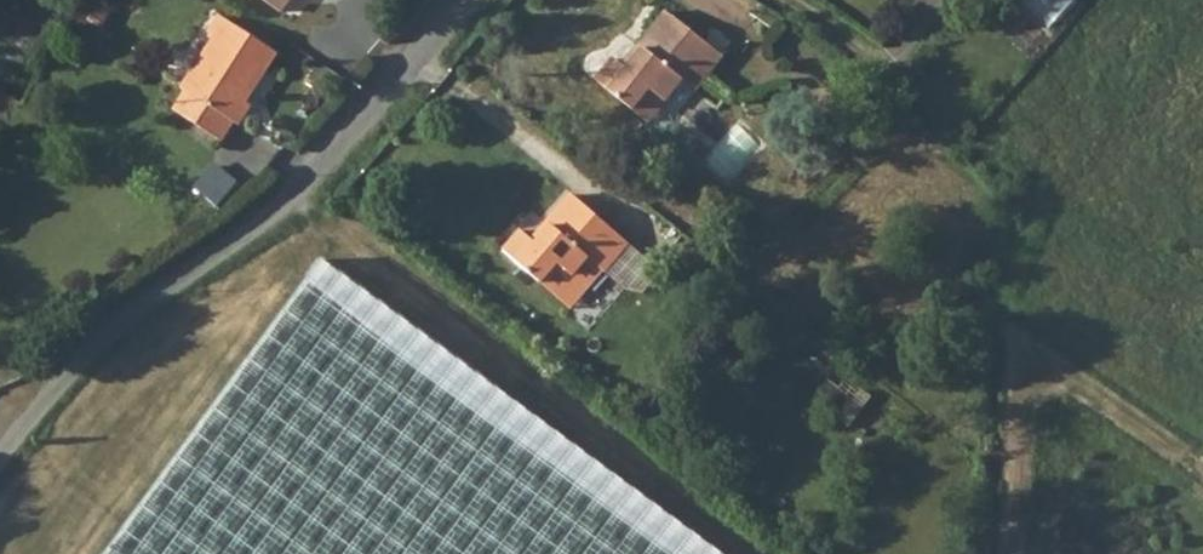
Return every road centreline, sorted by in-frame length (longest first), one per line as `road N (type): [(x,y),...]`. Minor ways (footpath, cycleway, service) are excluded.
road 1 (residential): [(0,459),(89,353),(295,193),(464,0)]

